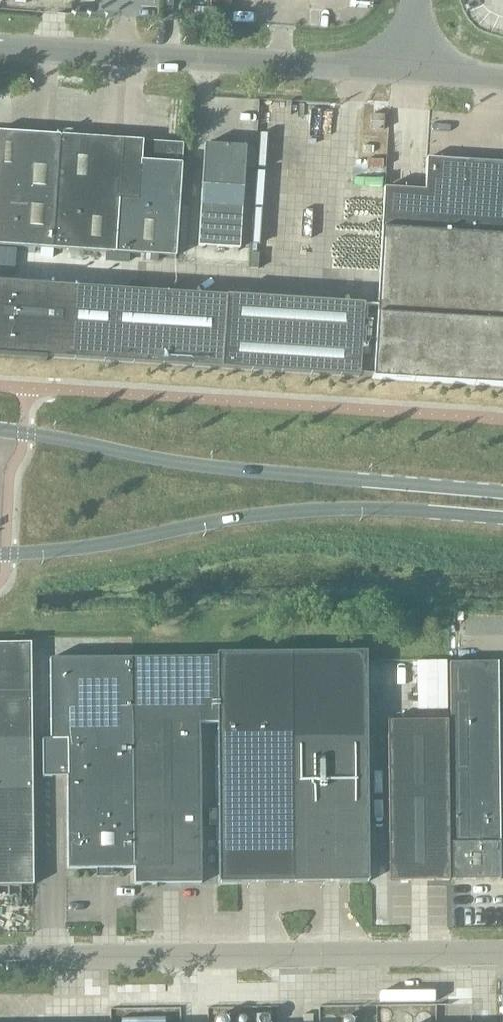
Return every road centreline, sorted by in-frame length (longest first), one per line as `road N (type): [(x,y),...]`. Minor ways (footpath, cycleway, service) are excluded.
road 1 (primary): [(502,493),(198,467),(0,429)]
road 2 (primary): [(0,554),(269,516),(502,520)]
road 3 (unclassified): [(502,953),(0,959)]
road 4 (unclassified): [(418,70),(0,46)]

